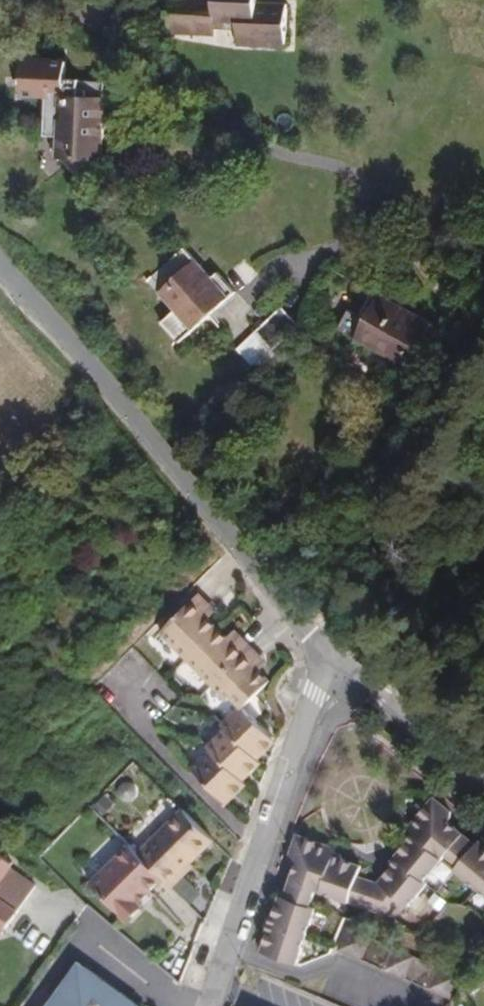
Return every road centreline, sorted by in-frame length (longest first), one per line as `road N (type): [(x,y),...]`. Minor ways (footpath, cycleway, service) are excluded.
road 1 (residential): [(0,266),(325,654)]
road 2 (residential): [(202,1005),(325,654)]
road 3 (residential): [(483,781),(325,654)]

